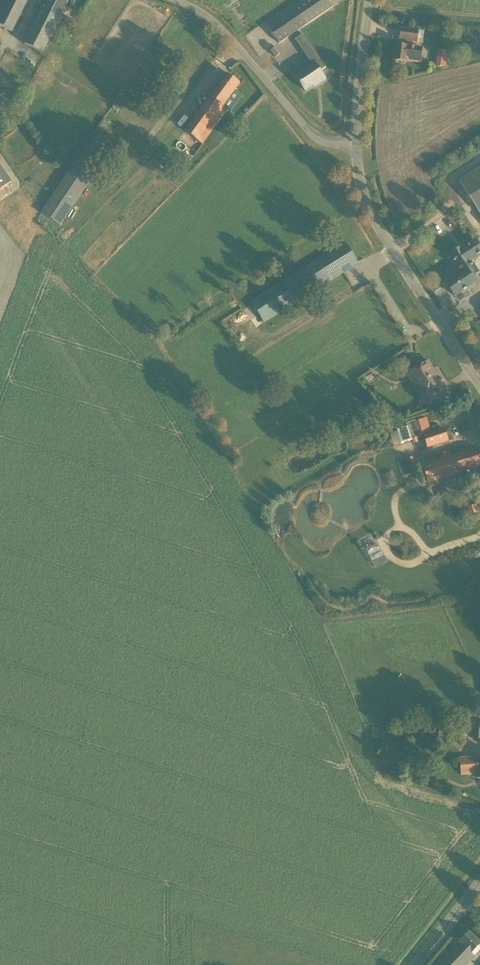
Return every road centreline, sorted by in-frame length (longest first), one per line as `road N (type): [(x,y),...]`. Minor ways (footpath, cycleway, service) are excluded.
road 1 (unclassified): [(479,386),(366,205),(354,146)]
road 2 (unclassified): [(354,146),(316,138),(301,125),(214,23),(178,0)]
road 3 (unclassified): [(354,146),(366,0)]

